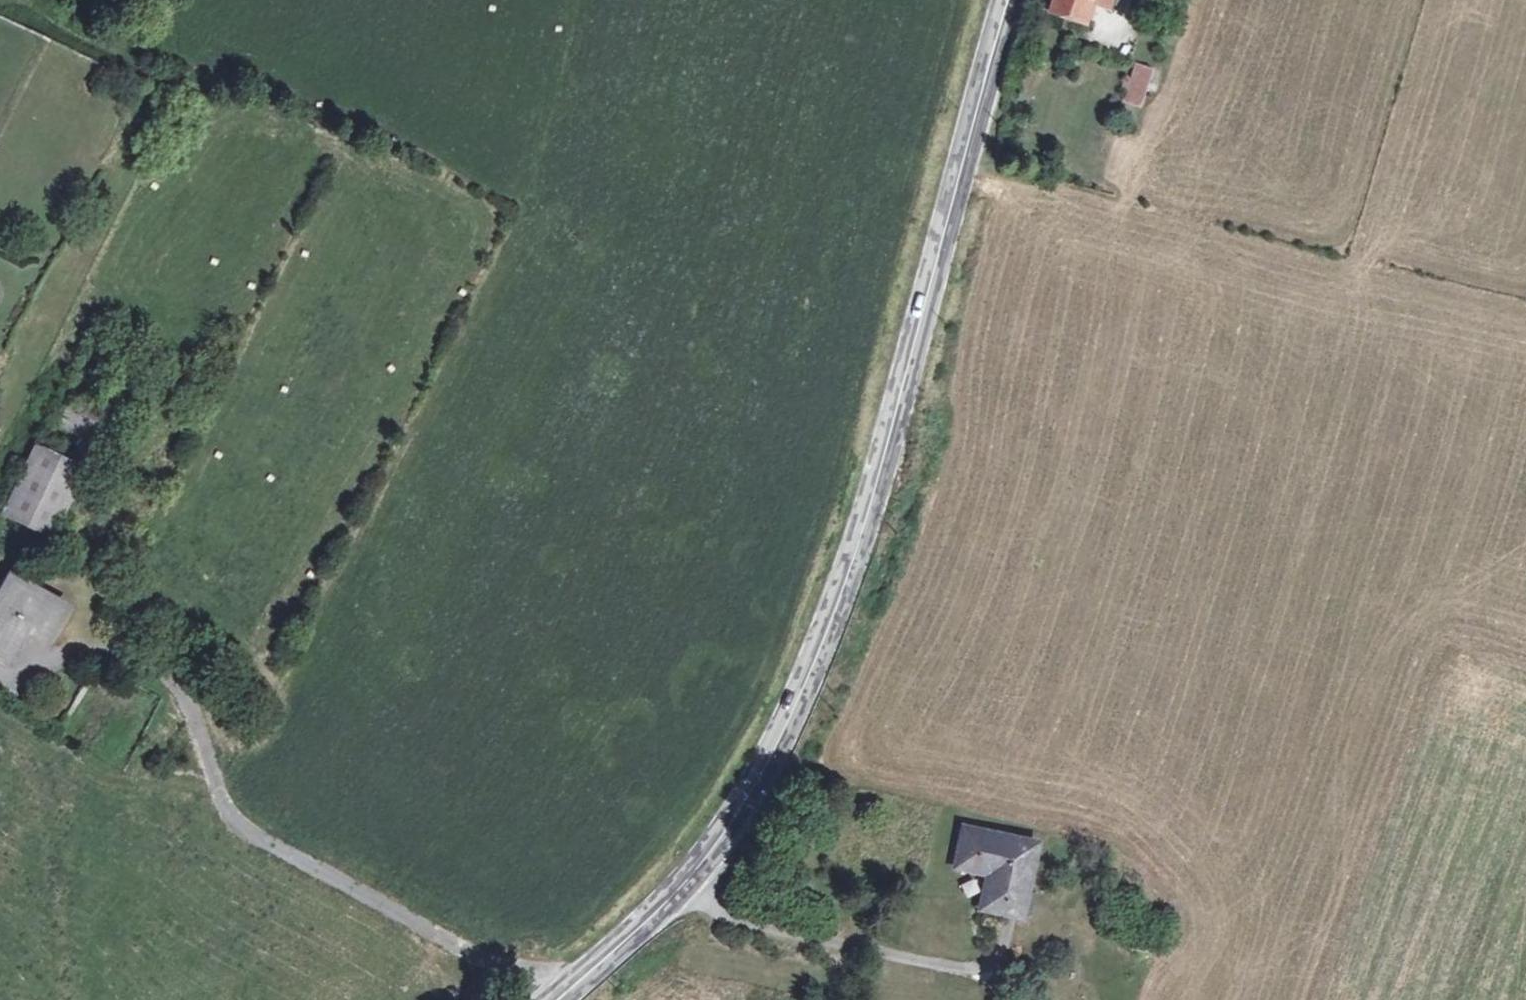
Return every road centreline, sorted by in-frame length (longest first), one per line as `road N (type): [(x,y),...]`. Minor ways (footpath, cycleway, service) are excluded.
road 1 (secondary): [(1008,0),(857,550),(825,636),(763,771),(704,860),(558,999)]

